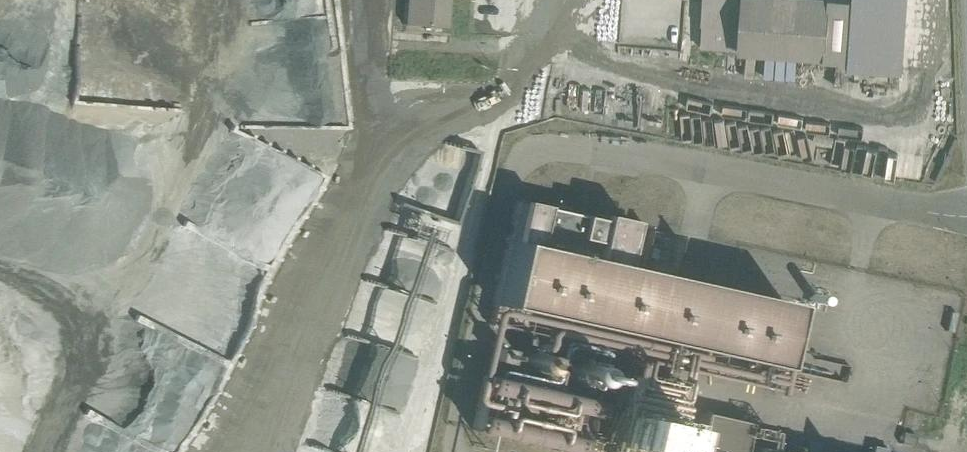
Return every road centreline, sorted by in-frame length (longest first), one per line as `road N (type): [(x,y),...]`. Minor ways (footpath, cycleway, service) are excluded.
road 1 (track): [(561,0),(526,63),(489,95),(402,143),(363,194),(248,451)]
road 2 (track): [(87,451),(145,349),(173,269),(219,0)]

